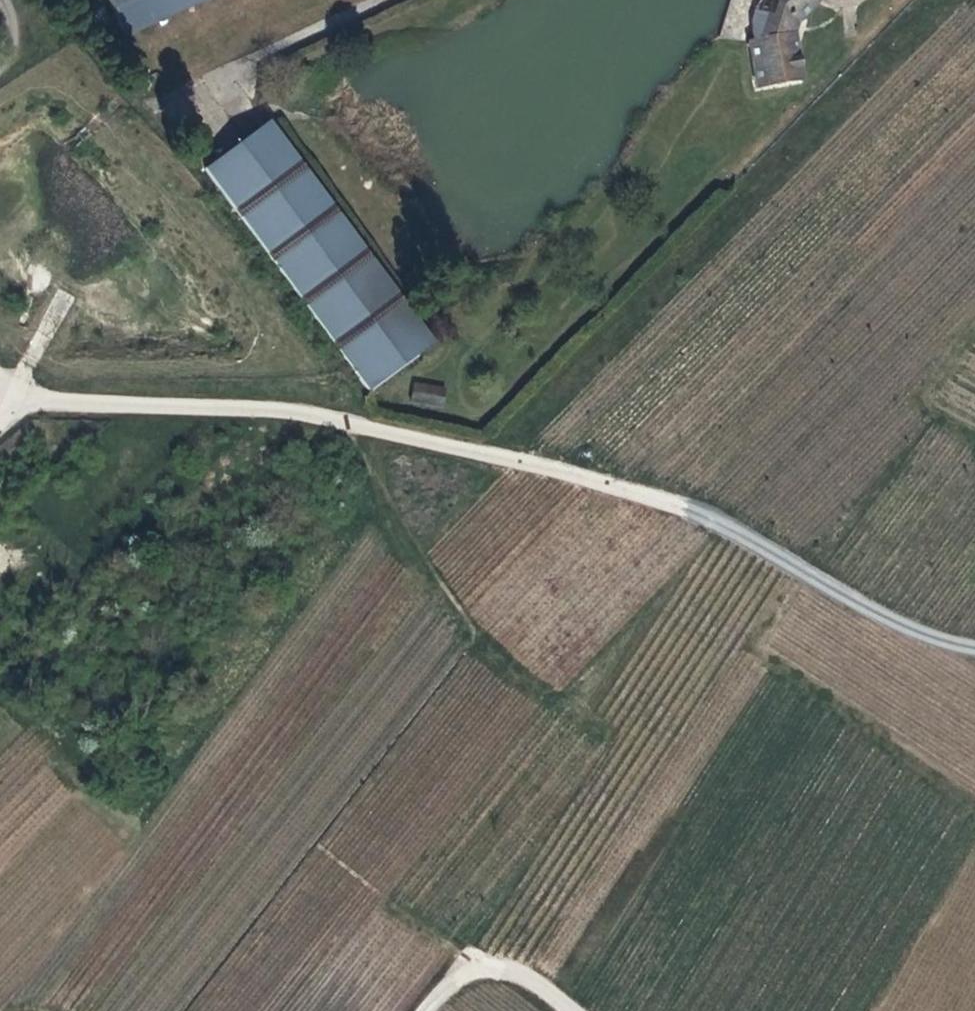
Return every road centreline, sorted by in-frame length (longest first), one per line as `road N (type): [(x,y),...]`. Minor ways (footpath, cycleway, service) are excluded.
road 1 (track): [(0,377),(51,402),(324,417),(690,510)]
road 2 (unclassified): [(690,510),(885,616),(974,647)]
road 3 (track): [(570,1010),(521,975),(485,967),(450,983),(428,1010)]

